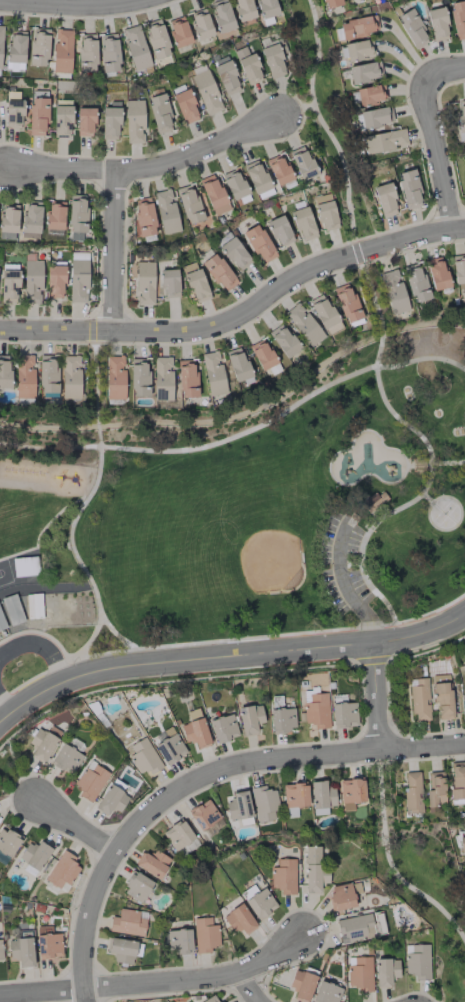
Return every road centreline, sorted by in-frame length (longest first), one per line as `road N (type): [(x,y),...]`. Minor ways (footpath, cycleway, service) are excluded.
road 1 (residential): [(0,328),(213,326),(320,263),(464,229)]
road 2 (tertiary): [(464,613),(438,629),(371,643),(117,665),(54,684),(0,719)]
road 3 (residential): [(464,743),(233,766),(167,795),(117,852)]
road 4 (residential): [(0,996),(239,975),(300,937)]
road 5 (residential): [(8,166),(168,165),(278,115)]
road 6 (residential): [(117,171),(109,330)]
road 7 (residential): [(117,852),(88,914),(86,1001)]
road 8 (residential): [(425,78),(453,230)]

